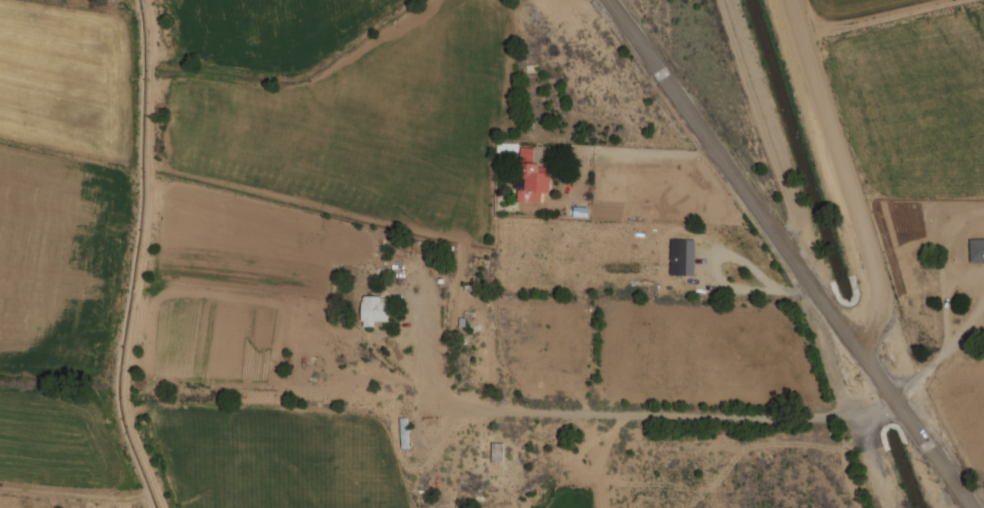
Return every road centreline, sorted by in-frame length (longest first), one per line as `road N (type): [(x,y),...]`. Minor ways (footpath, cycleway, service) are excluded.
road 1 (residential): [(609,0),(741,183),(799,283),(851,399),(934,443),(977,507)]
road 2 (residential): [(920,435),(913,374),(792,0)]

